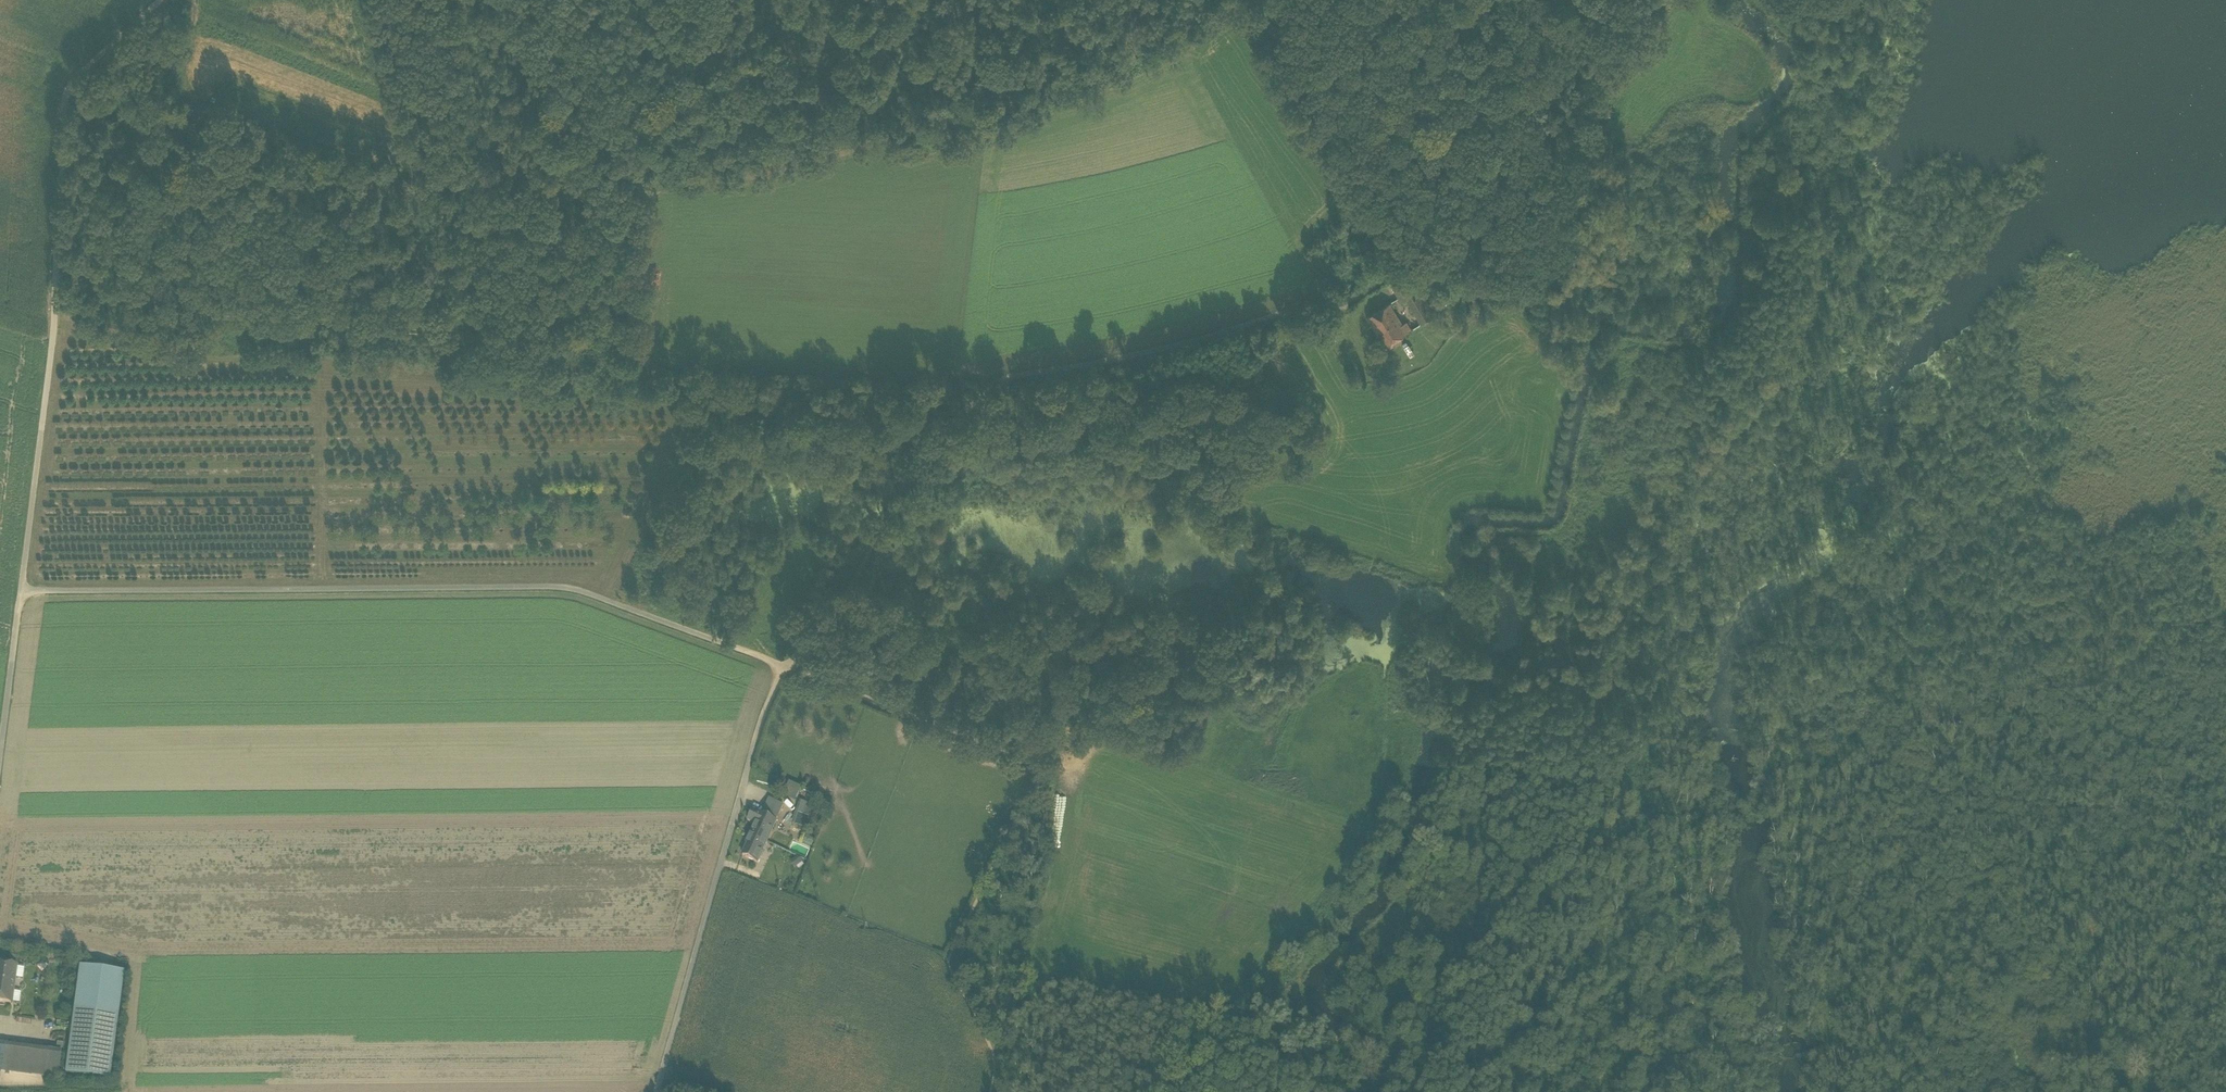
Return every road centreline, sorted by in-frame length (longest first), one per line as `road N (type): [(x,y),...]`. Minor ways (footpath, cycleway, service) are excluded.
road 1 (track): [(59,276),(126,285),(183,312),(634,360),(1005,376)]
road 2 (unclassified): [(785,667),(848,597),(922,449),(1005,376),(1191,343),(1343,303),(1407,262)]
road 3 (track): [(20,592),(572,588),(785,667)]
road 4 (track): [(160,0),(67,91),(57,310),(20,592)]
road 5 (unclassified): [(785,667),(769,695),(656,1091)]
road 6 (track): [(1407,262),(1446,228),(1488,171),(1519,110),(1553,0)]
road 7 (track): [(1040,766),(785,667)]
road 8 (track): [(20,592),(0,752)]

